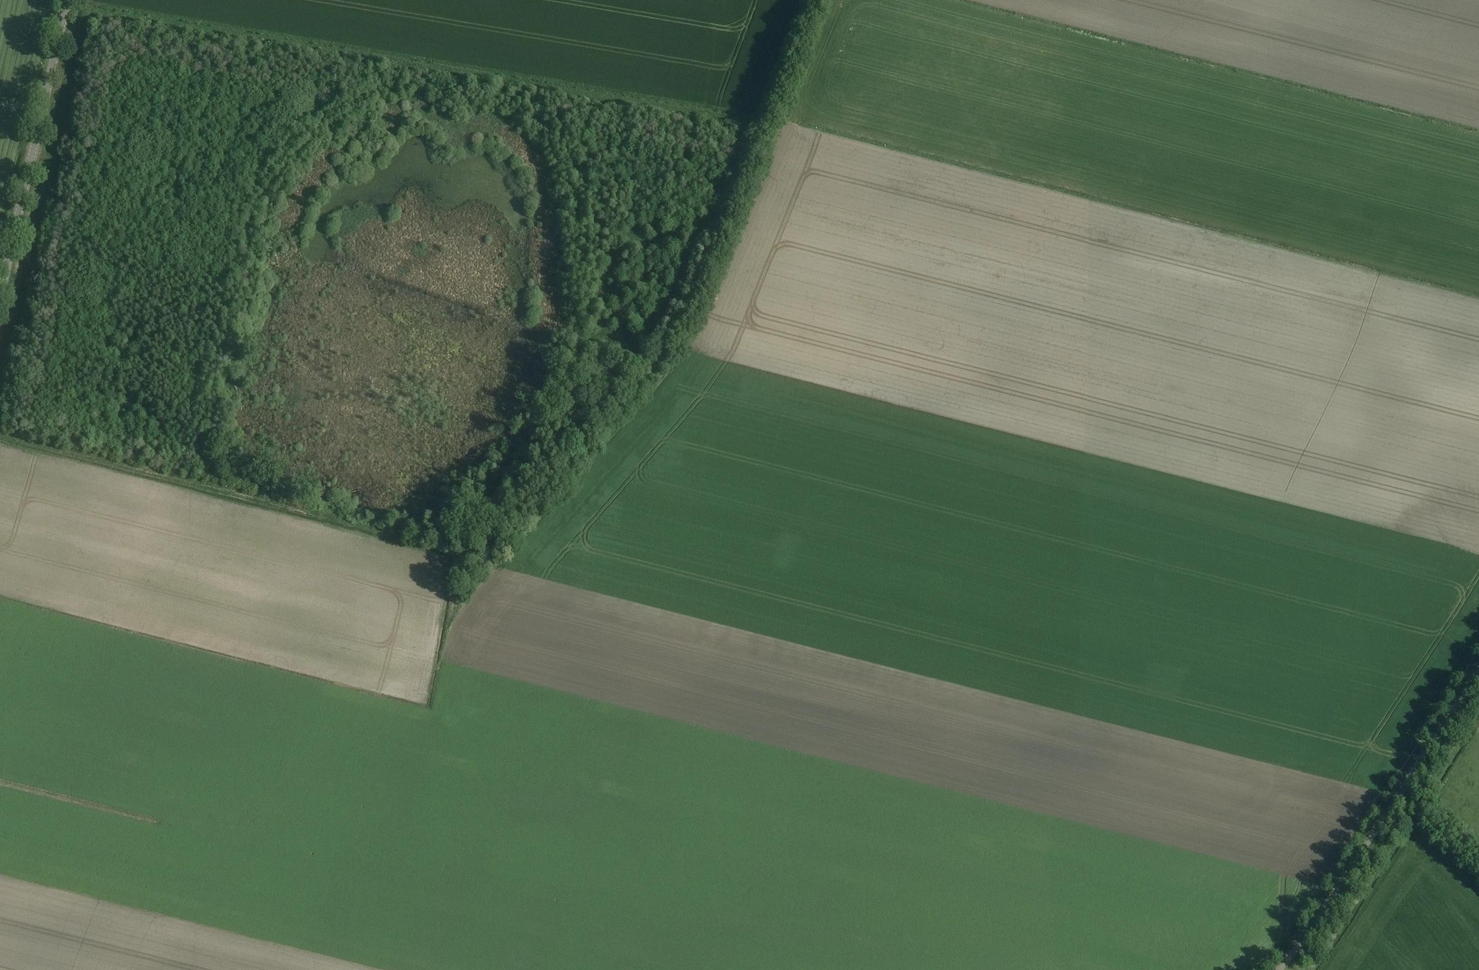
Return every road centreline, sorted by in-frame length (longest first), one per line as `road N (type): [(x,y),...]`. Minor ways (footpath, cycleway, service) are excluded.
road 1 (unclassified): [(1280,969),(1478,670)]
road 2 (tertiary): [(67,0),(0,291)]

